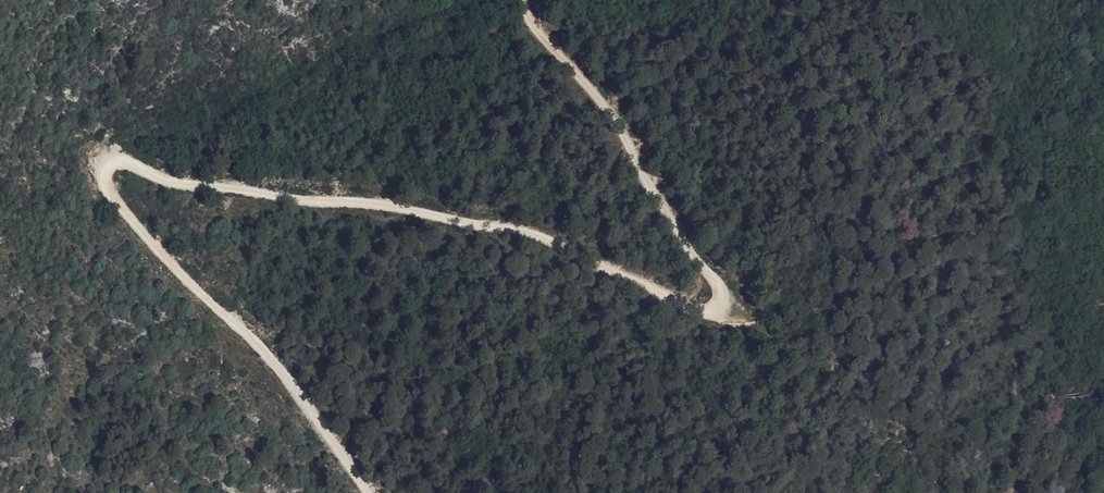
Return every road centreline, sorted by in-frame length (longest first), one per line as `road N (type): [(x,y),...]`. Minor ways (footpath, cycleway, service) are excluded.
road 1 (track): [(630,148),(697,264),(722,290),(716,309),(699,312),(512,225),(218,191),(167,182),(128,162),(105,165),(112,197),(274,362),(366,492)]
road 2 (track): [(525,0),(529,18),(630,148)]

